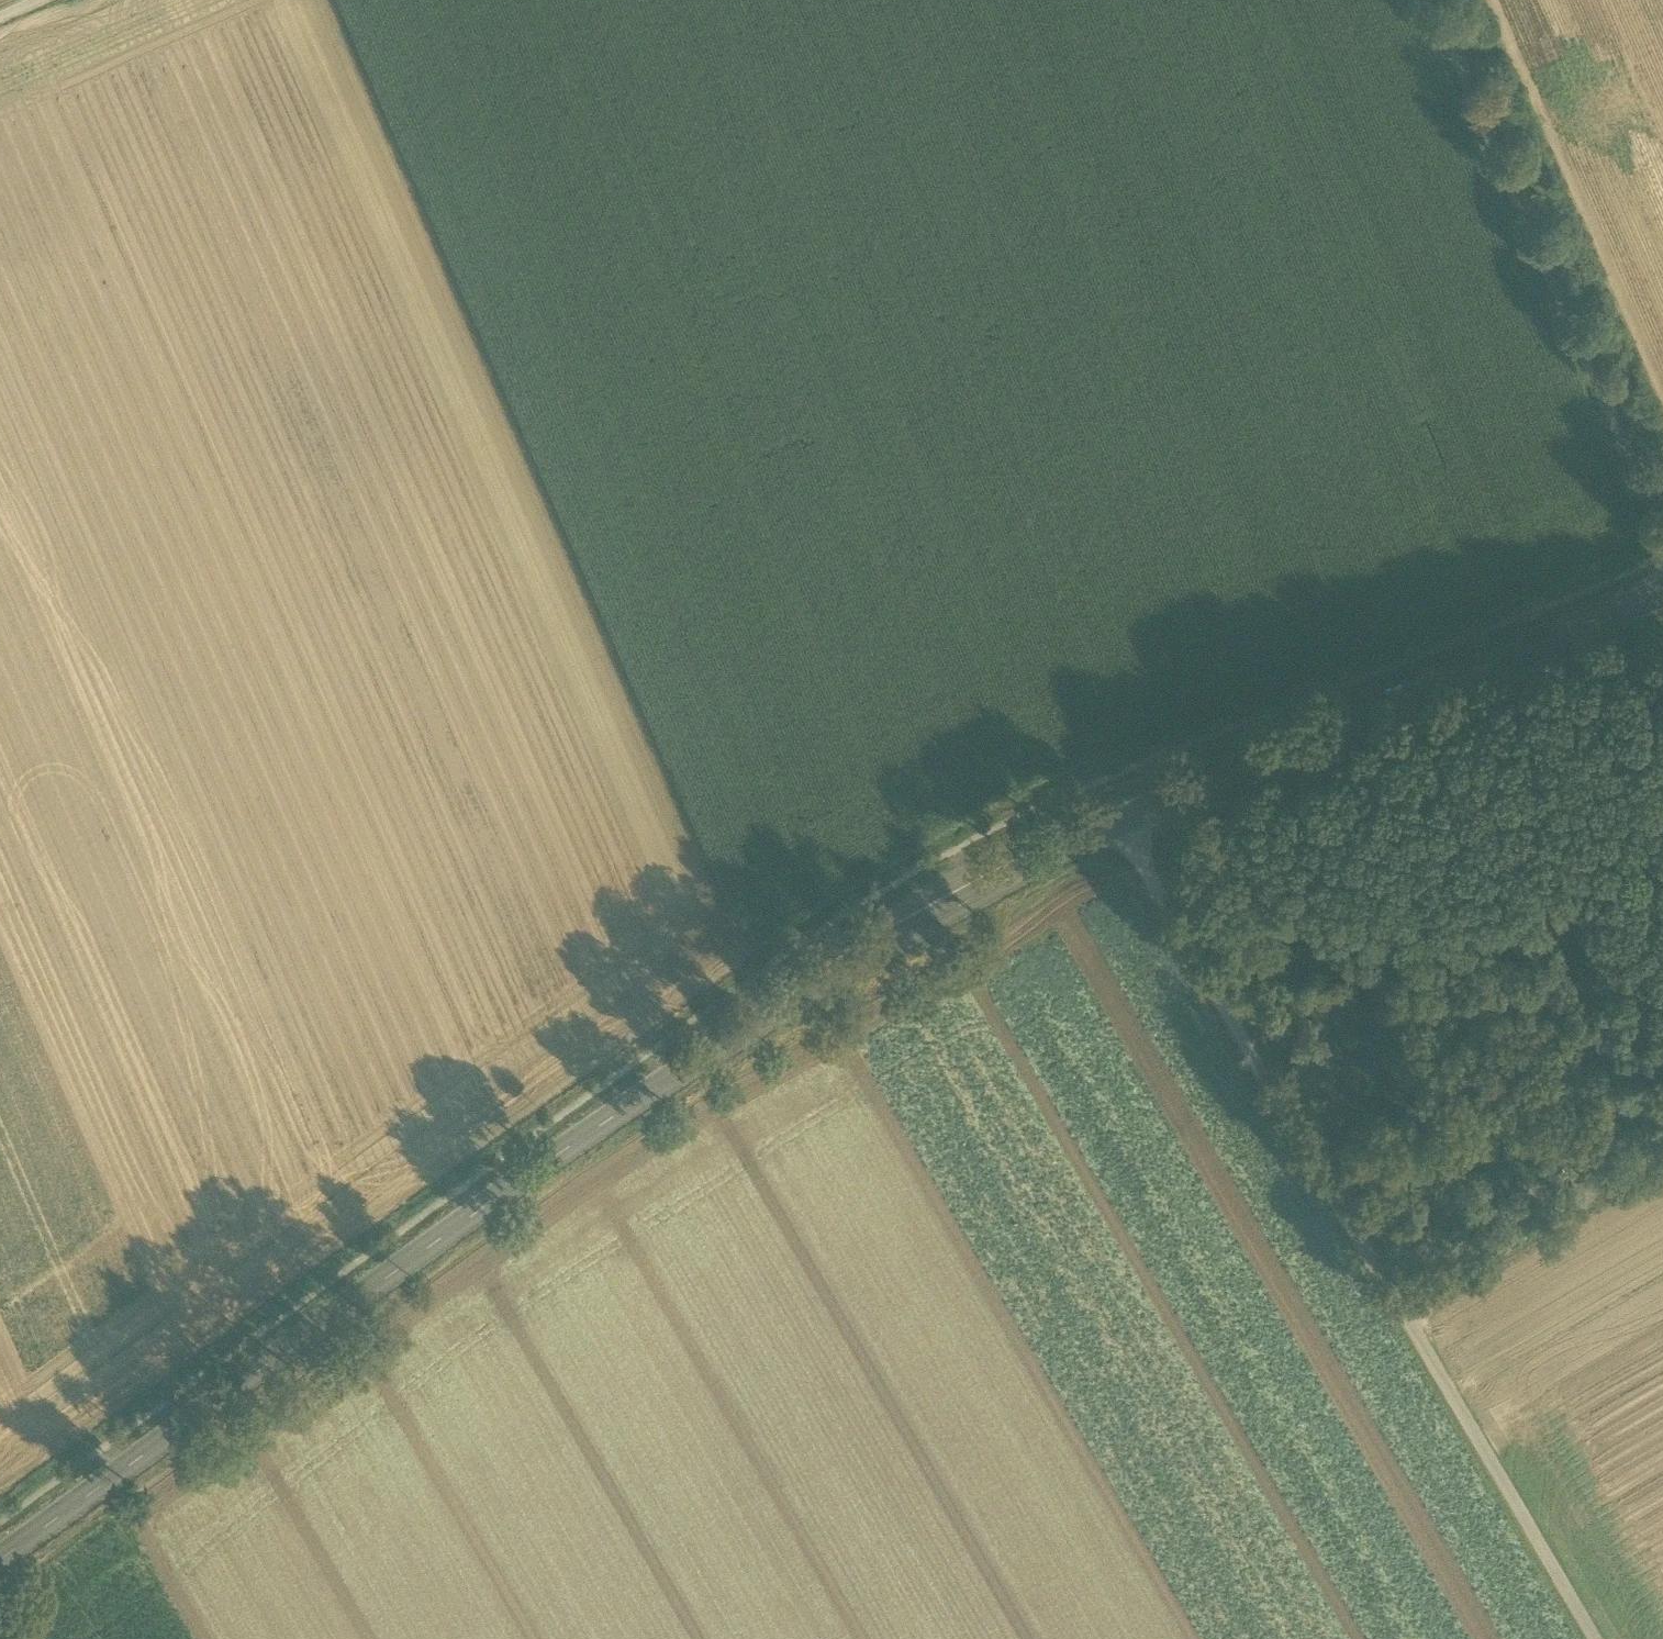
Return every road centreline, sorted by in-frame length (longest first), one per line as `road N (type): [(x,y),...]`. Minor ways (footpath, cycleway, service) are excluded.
road 1 (secondary): [(0,1566),(721,1042),(1122,823),(1395,698),(1662,595)]
road 2 (track): [(1593,1638),(1122,823)]
road 3 (track): [(1434,0),(1662,542)]
road 4 (track): [(1404,1314),(1662,1165)]

